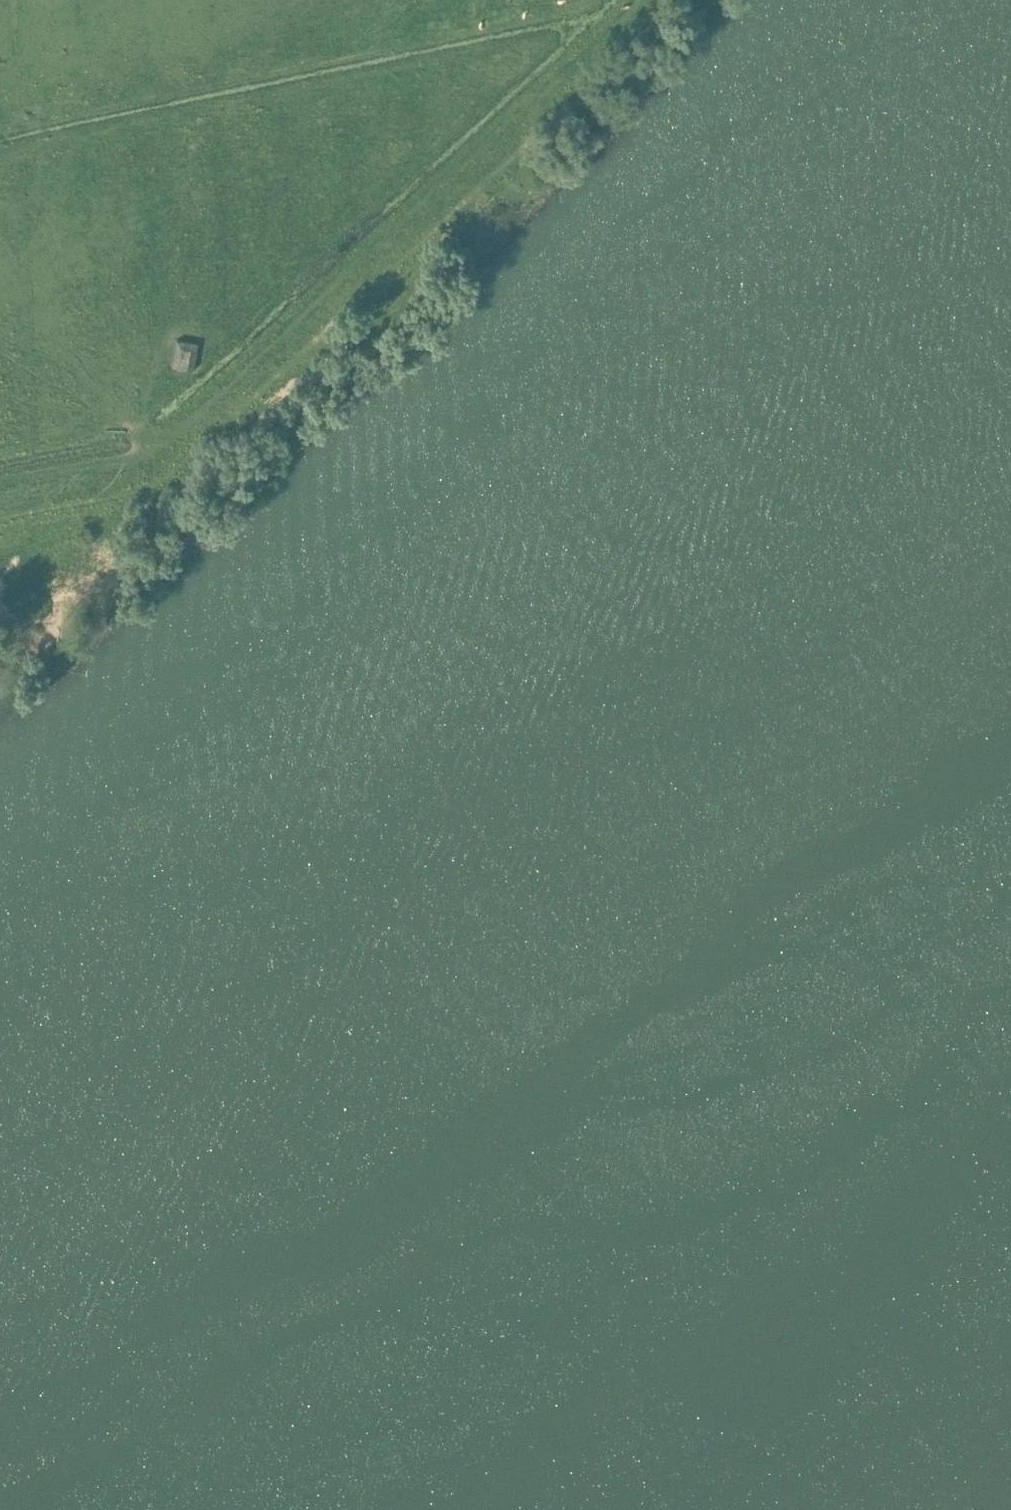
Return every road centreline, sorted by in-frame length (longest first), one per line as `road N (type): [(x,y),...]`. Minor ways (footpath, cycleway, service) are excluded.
road 1 (track): [(154,453),(237,388),(629,0)]

